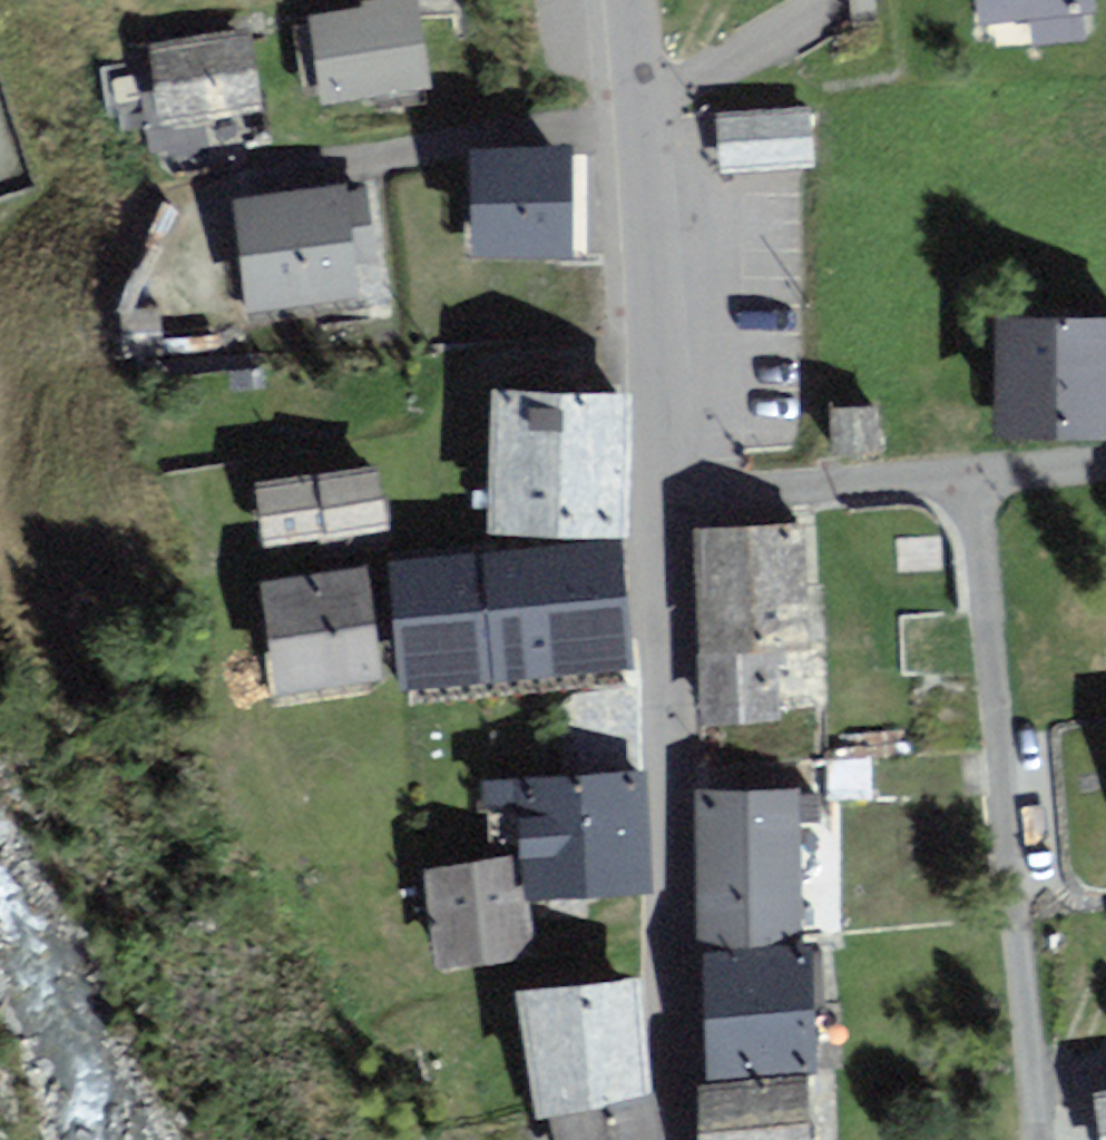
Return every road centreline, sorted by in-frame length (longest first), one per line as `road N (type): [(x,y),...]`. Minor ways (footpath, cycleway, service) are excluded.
road 1 (residential): [(960,477),(1000,734),(1037,1139)]
road 2 (tertiary): [(665,477),(684,716),(692,1139)]
road 3 (tertiary): [(630,0),(665,477)]
road 4 (residential): [(665,477),(960,477)]
road 5 (residential): [(1105,462),(960,477)]

